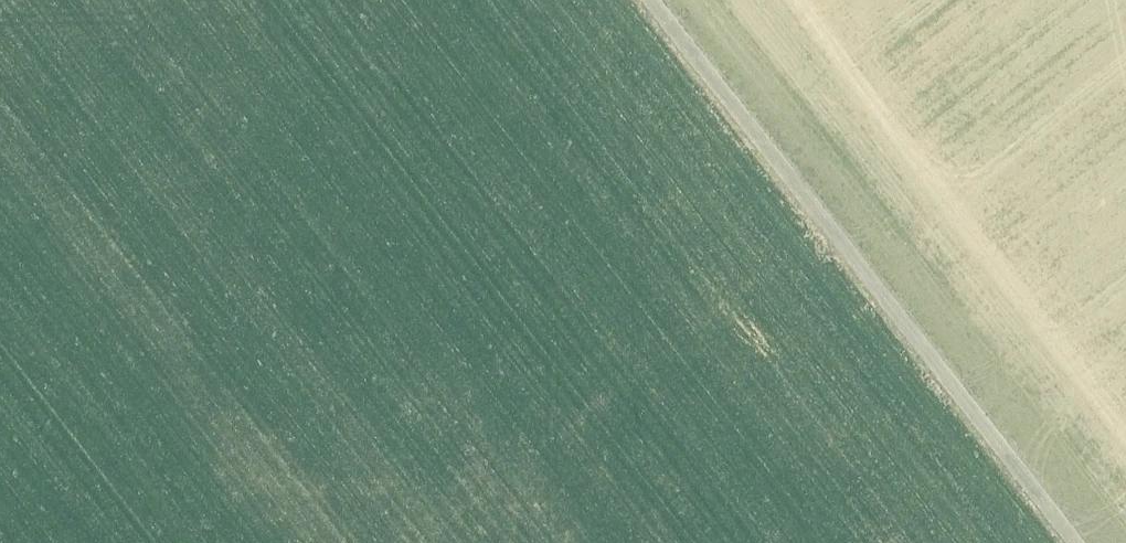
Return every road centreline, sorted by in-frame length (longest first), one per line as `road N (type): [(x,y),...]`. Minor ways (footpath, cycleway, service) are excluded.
road 1 (track): [(1066,542),(639,0)]

